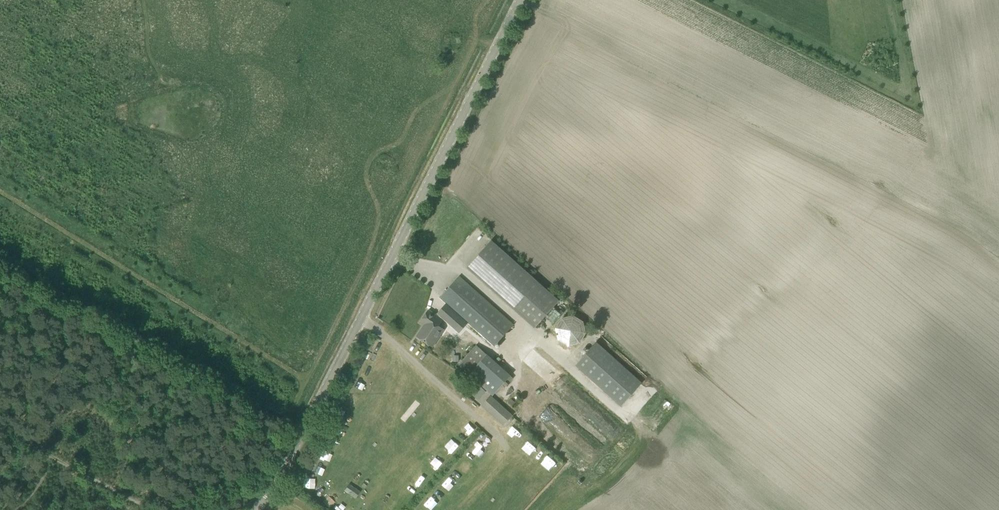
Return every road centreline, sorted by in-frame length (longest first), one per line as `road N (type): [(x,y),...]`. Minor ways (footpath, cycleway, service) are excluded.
road 1 (tertiary): [(251,509),(318,404),(522,0)]

